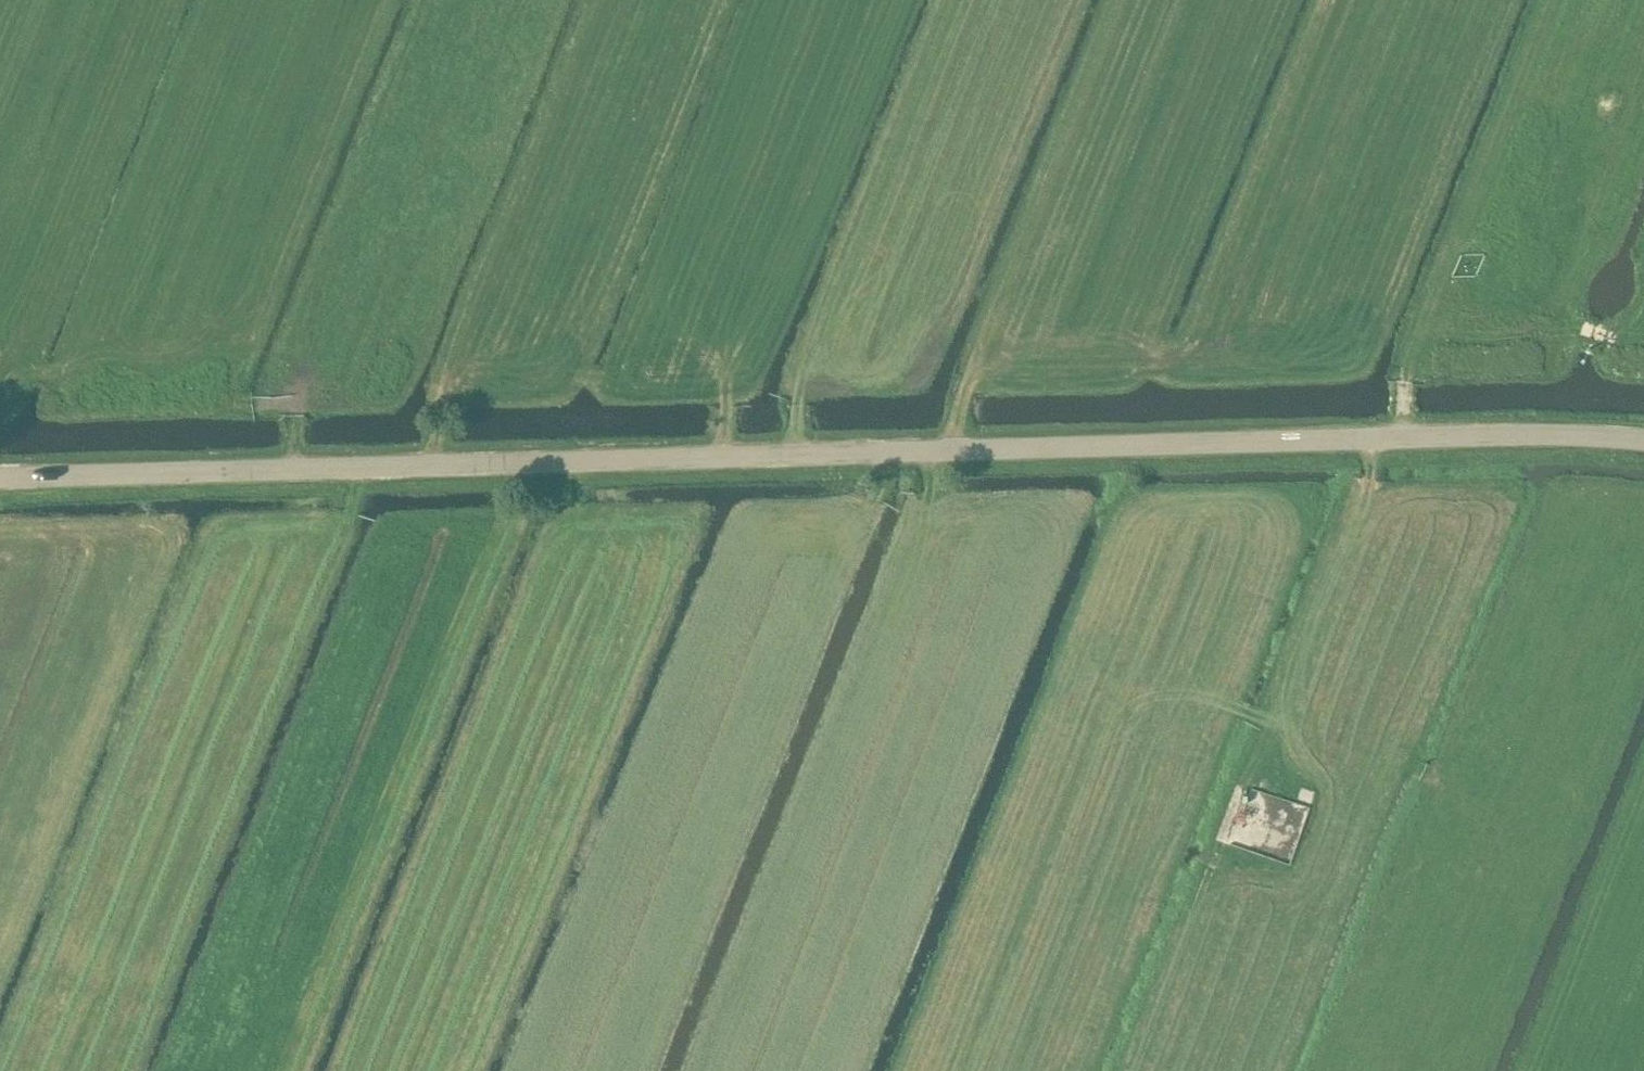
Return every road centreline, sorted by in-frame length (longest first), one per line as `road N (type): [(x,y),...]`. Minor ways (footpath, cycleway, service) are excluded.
road 1 (unclassified): [(0,478),(1373,441),(1643,442)]
road 2 (track): [(1137,1070),(1365,501),(1373,441)]

